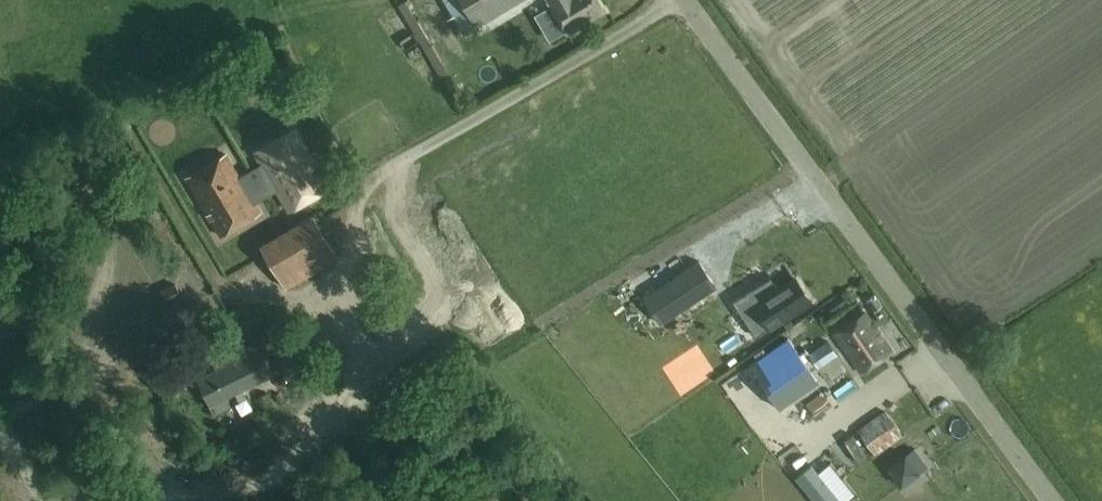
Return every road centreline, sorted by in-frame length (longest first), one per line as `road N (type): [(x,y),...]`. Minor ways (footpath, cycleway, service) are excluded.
road 1 (unclassified): [(1051,500),(686,0)]

